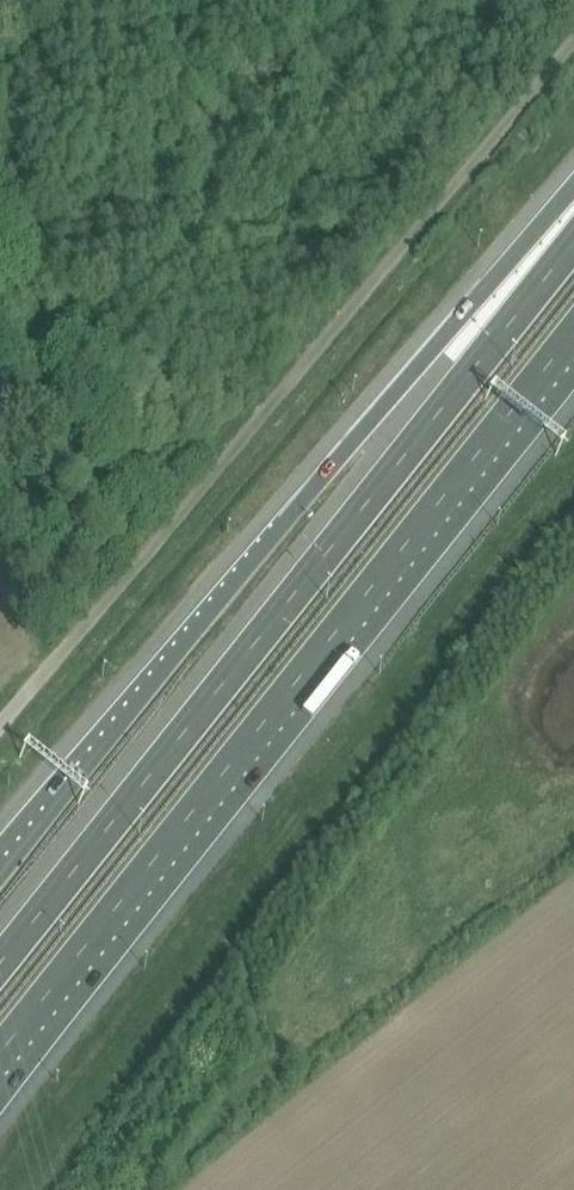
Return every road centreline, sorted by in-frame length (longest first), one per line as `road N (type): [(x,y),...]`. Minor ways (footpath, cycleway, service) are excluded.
road 1 (motorway): [(0,1052),(573,331)]
road 2 (motorway): [(573,240),(0,961)]
road 3 (unclassified): [(0,725),(573,40)]
road 4 (motorway): [(573,211),(404,378),(0,871)]

